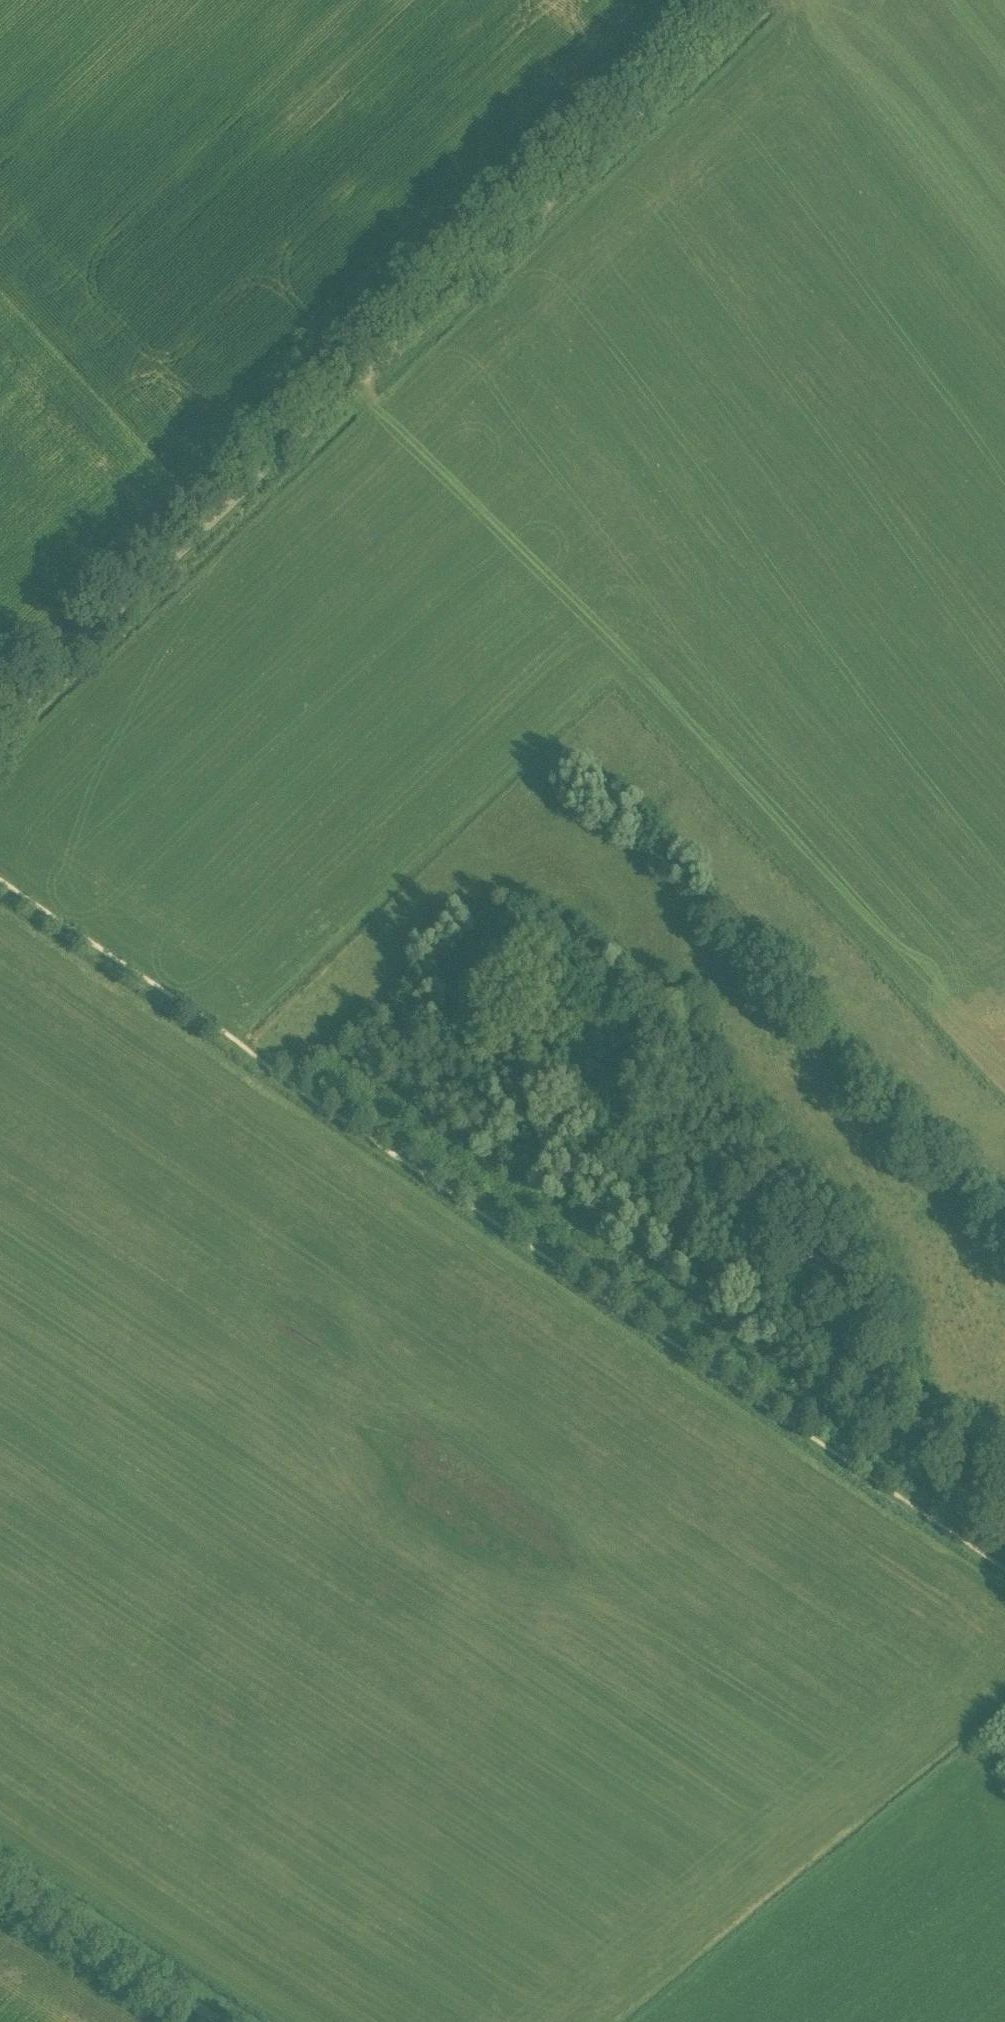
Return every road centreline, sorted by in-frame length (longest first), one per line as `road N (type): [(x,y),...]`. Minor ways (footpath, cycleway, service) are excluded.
road 1 (unclassified): [(0,714),(754,0)]
road 2 (unclassified): [(223,2021),(0,1874)]

